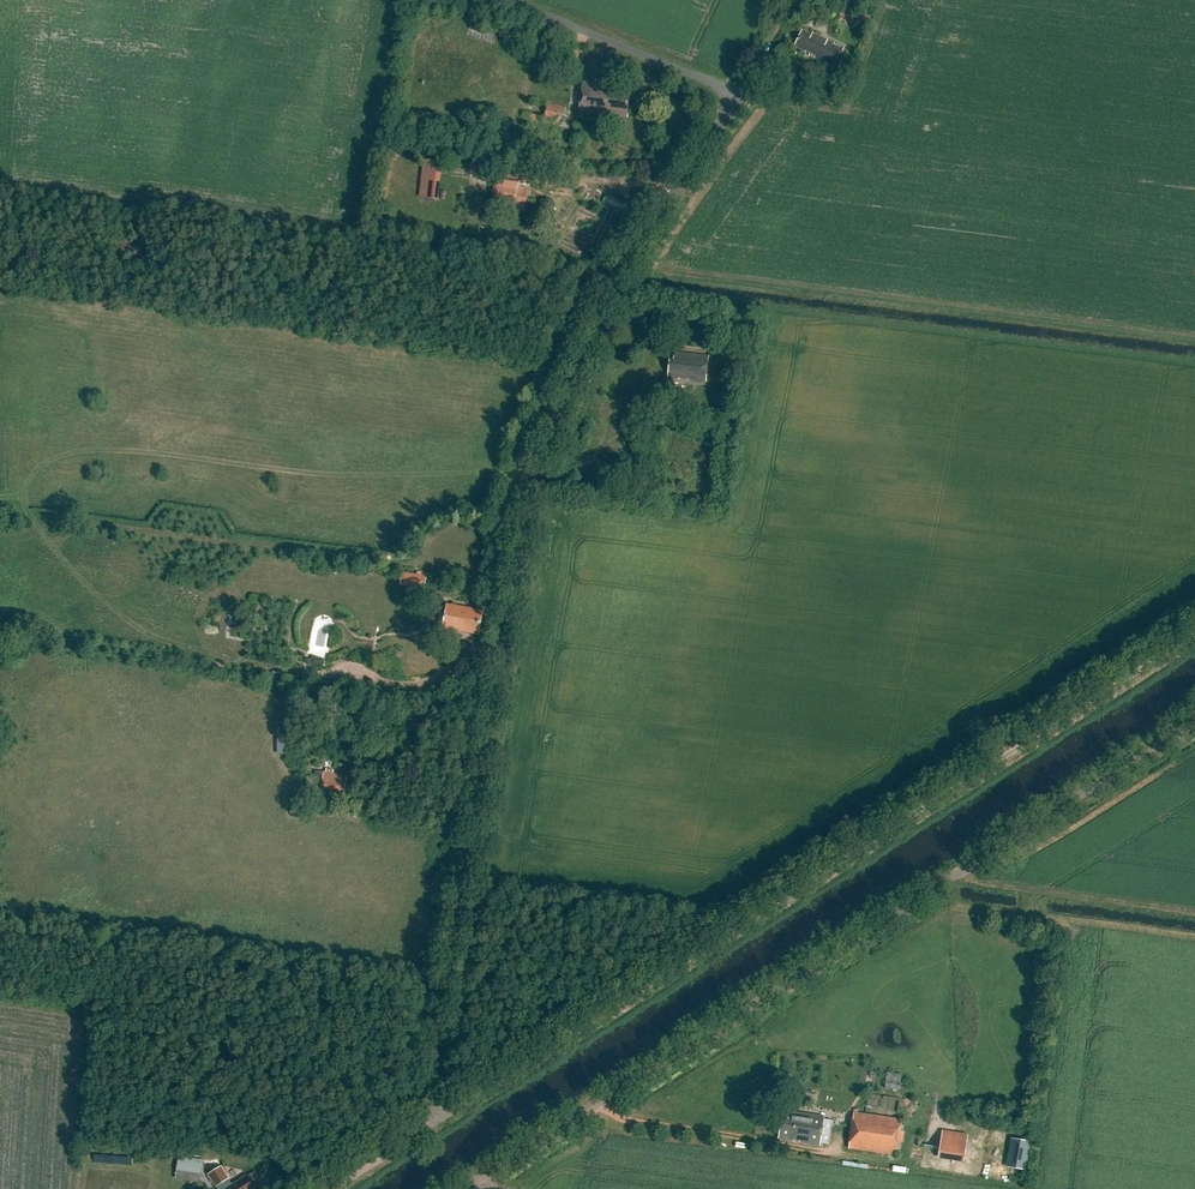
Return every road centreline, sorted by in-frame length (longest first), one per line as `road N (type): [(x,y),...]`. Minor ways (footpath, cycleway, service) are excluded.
road 1 (unclassified): [(508,0),(715,85),(727,102),(715,135),(616,282),(543,463),(428,1123)]
road 2 (track): [(428,1123),(672,980),(1194,643)]
road 3 (unclassified): [(465,1188),(1194,722)]

